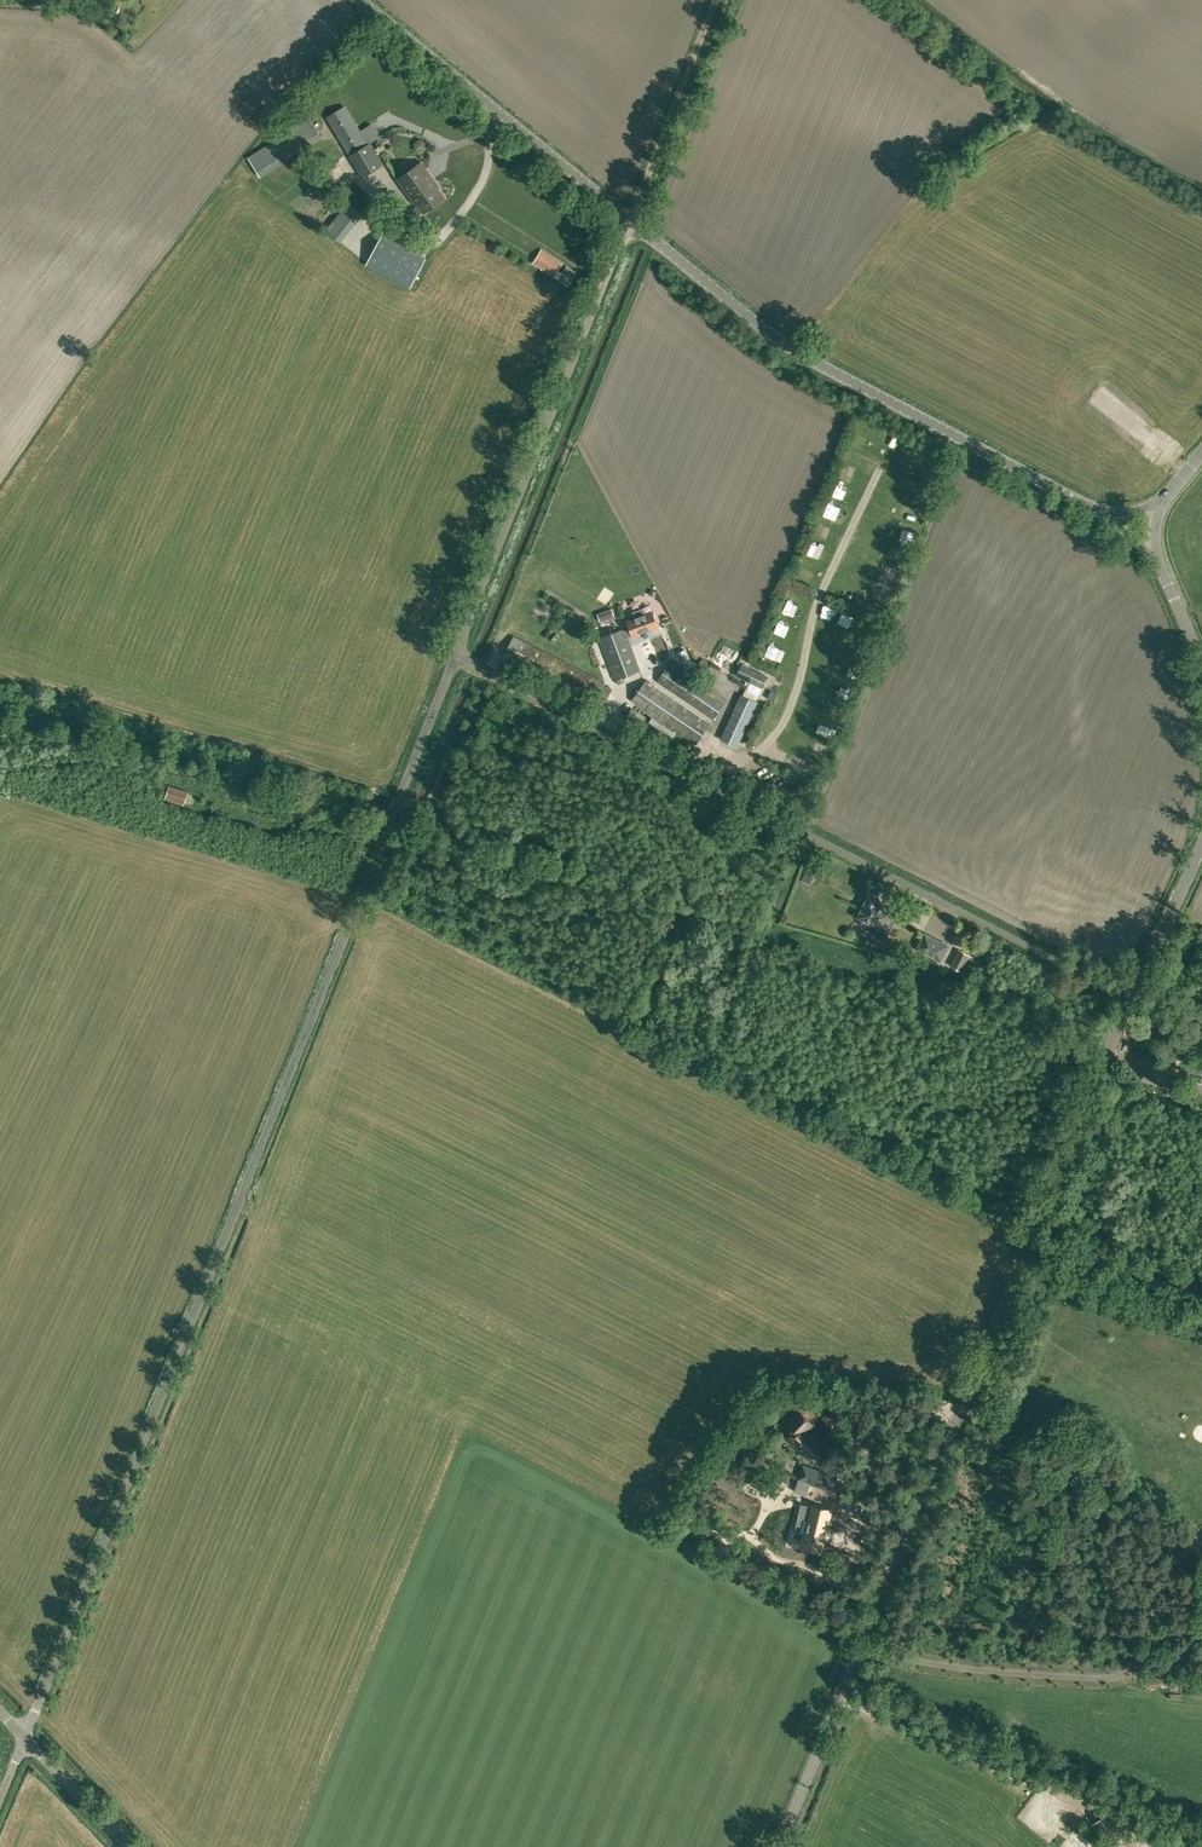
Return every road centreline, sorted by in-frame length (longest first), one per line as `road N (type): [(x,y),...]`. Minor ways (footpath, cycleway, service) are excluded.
road 1 (unclassified): [(24,1737),(456,658)]
road 2 (tertiary): [(779,1846),(1129,997)]
road 3 (unclassified): [(1129,997),(456,658)]
road 4 (track): [(1101,1065),(1074,1063),(1018,1175),(995,1182),(656,1020),(651,1002),(694,918),(740,927)]
road 5 (tertiary): [(1103,514),(791,349),(631,220)]
road 6 (unclassified): [(456,658),(631,220)]
road 7 (tertiary): [(631,220),(359,0)]
road 8 (track): [(631,220),(716,0)]
road 9 (track): [(1032,1233),(1201,1300)]
road 10 (tertiary): [(1129,997),(1201,844)]
road 11 (unclassified): [(24,1737),(128,1846)]

